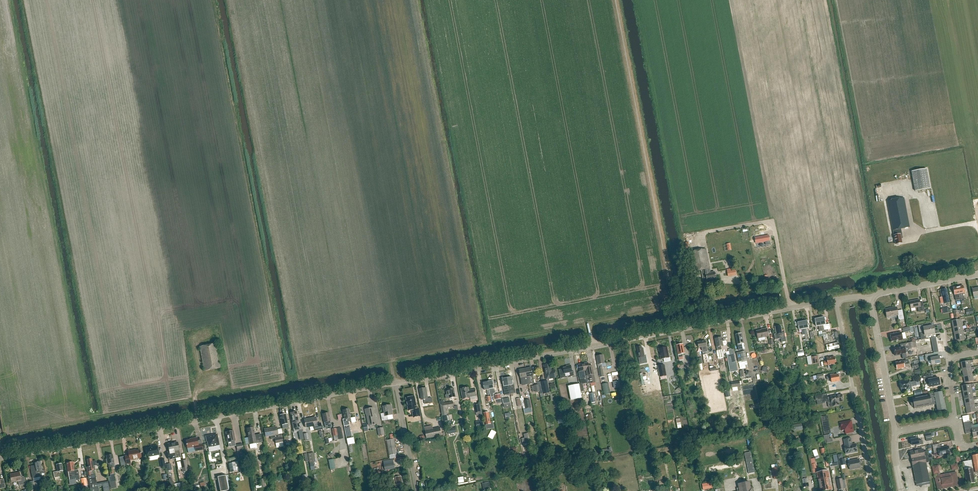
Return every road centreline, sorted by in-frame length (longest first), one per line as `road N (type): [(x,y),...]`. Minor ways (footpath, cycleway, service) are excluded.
road 1 (unclassified): [(0,459),(395,383)]
road 2 (unclassified): [(395,383),(665,331)]
road 3 (unclassified): [(836,300),(665,331)]
road 4 (residential): [(870,297),(894,432)]

